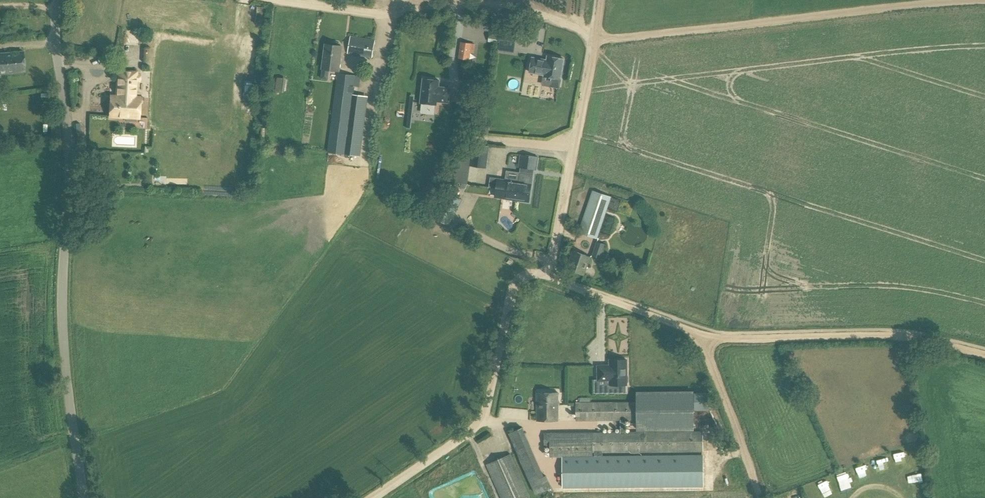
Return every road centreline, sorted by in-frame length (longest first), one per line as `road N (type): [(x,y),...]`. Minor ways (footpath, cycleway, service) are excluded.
road 1 (unclassified): [(83,497),(62,309),(70,155),(56,46),(58,0)]
road 2 (track): [(984,0),(597,37)]
road 3 (track): [(597,37),(489,7),(366,14),(282,0)]
road 4 (track): [(984,354),(886,335),(707,337)]
road 5 (track): [(597,37),(550,275)]
road 6 (track): [(761,497),(707,337)]
road 7 (track): [(550,275),(707,337)]

